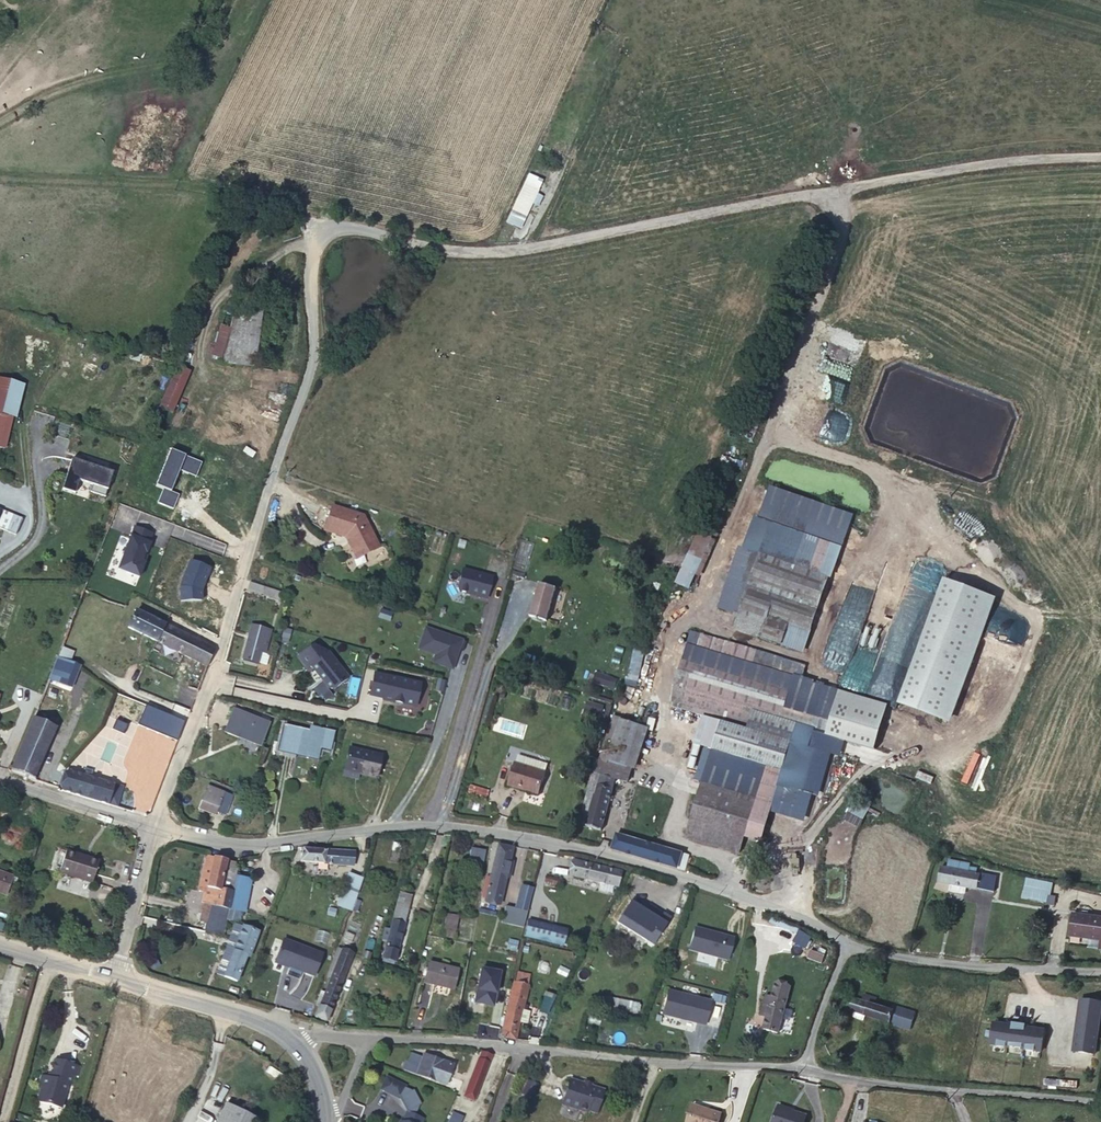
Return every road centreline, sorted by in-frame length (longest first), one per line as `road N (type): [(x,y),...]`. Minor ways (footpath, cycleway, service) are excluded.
road 1 (unclassified): [(776,434),(772,412),(842,232),(841,188),(505,249),(417,244),(356,226),(316,234)]
road 2 (residential): [(151,827),(236,845),(392,825),(500,832),(681,876),(794,913),(843,940)]
road 3 (residential): [(151,827),(217,657),(260,493),(307,362),(316,234)]
road 4 (residential): [(804,1069),(357,1039)]
road 5 (residential): [(1100,1101),(804,1069)]
road 6 (track): [(0,122),(75,82),(184,58),(211,36),(228,0)]
road 7 (track): [(1100,154),(1019,157),(841,188)]
road 8 (residential): [(843,940),(911,959),(1100,972)]
road 9 (tertiary): [(112,977),(283,1034)]
road 10 (residential): [(0,784),(151,827)]
road 11 (residential): [(112,977),(151,827)]
road 12 (residential): [(804,1069),(843,940)]

